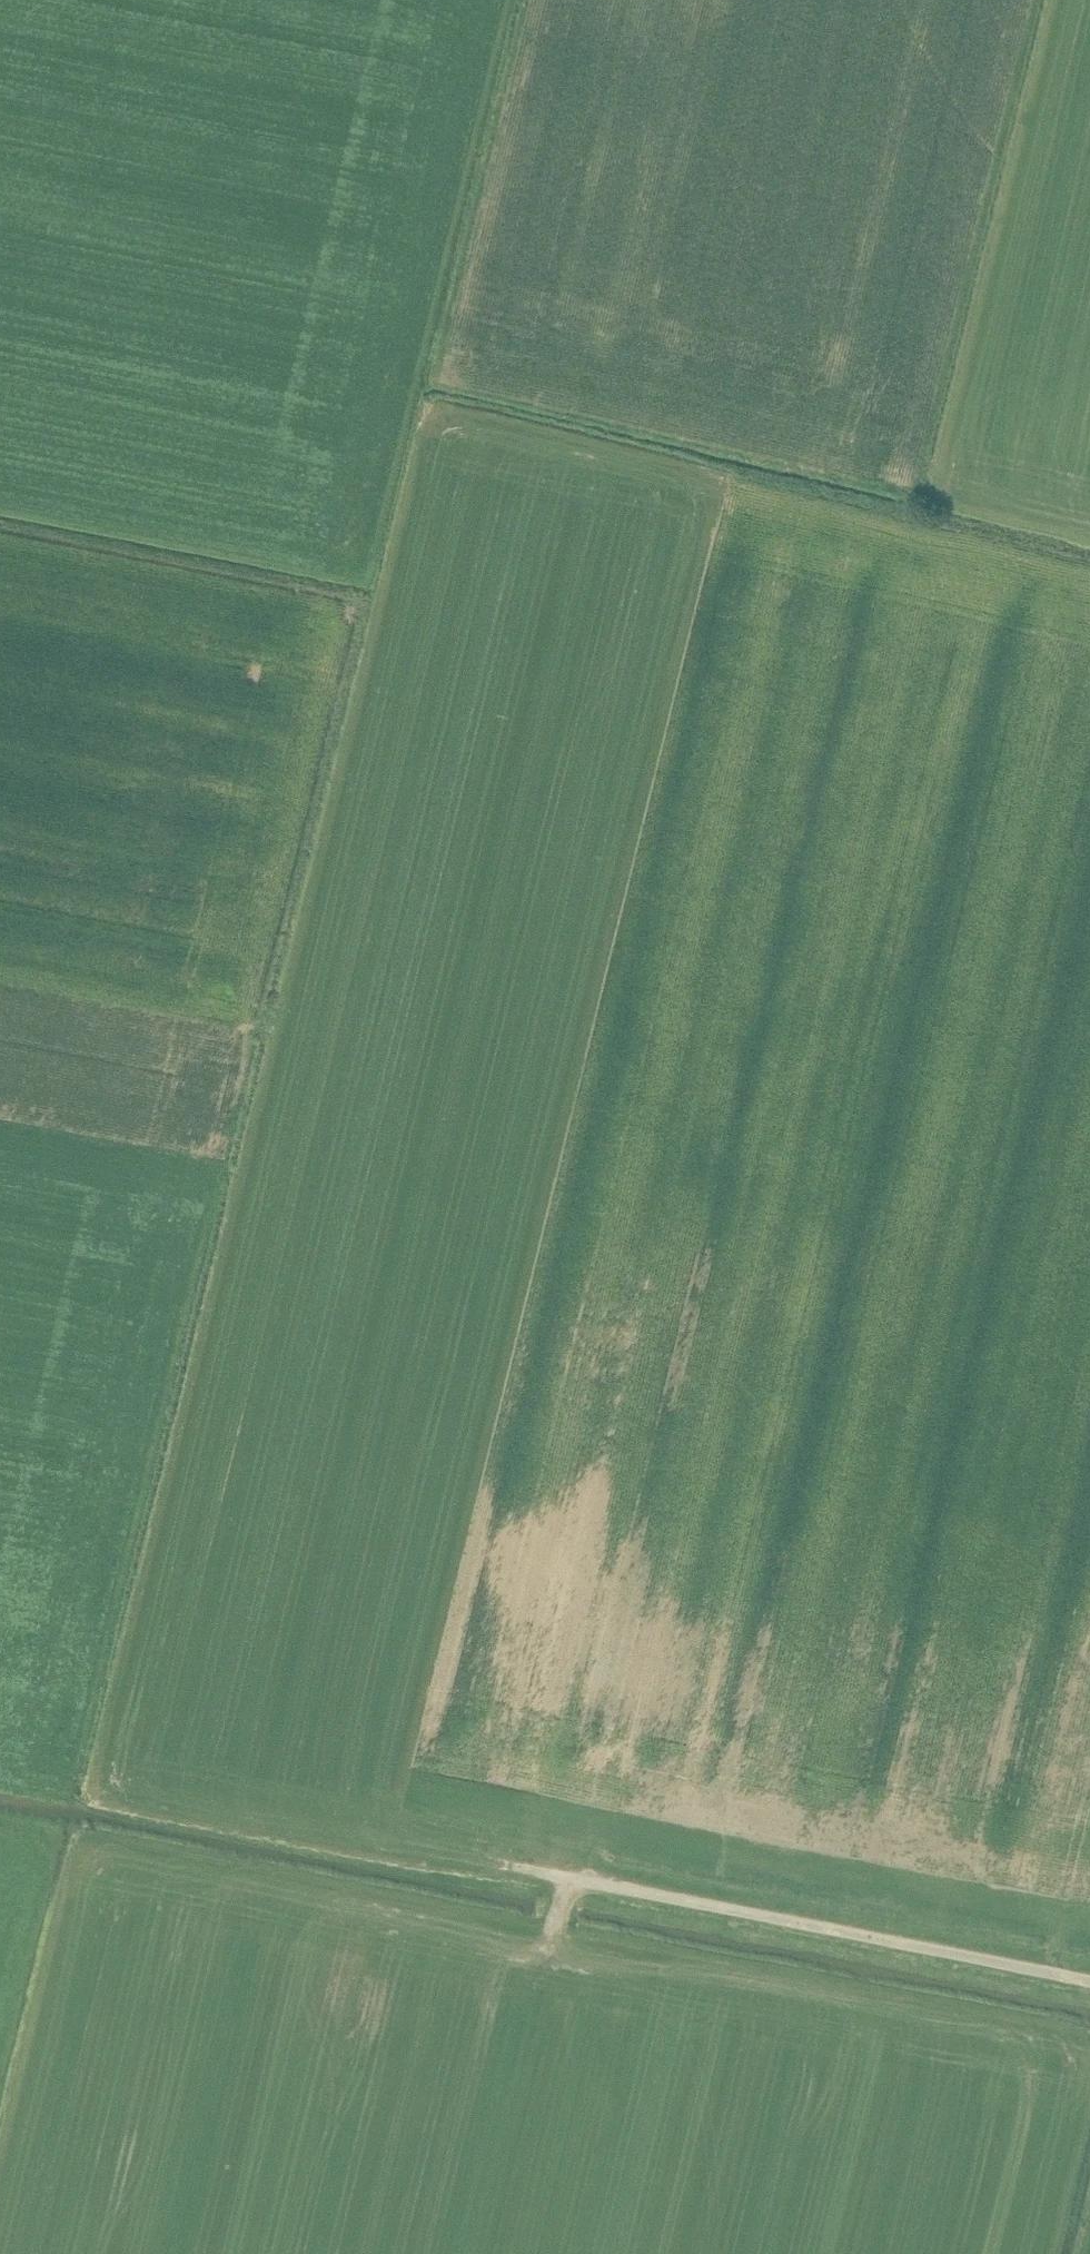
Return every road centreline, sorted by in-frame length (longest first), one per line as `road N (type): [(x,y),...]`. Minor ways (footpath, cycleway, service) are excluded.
road 1 (unclassified): [(1089,1988),(529,1877)]

